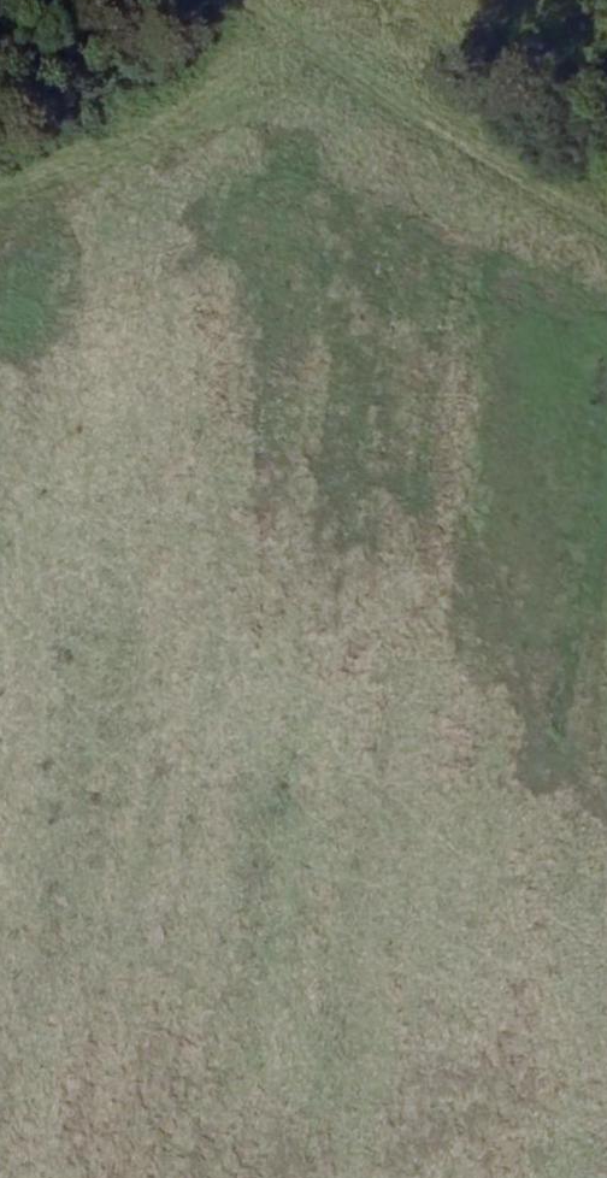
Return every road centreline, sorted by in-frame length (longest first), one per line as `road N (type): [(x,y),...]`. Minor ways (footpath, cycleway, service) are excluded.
road 1 (track): [(233,0),(606,231)]

